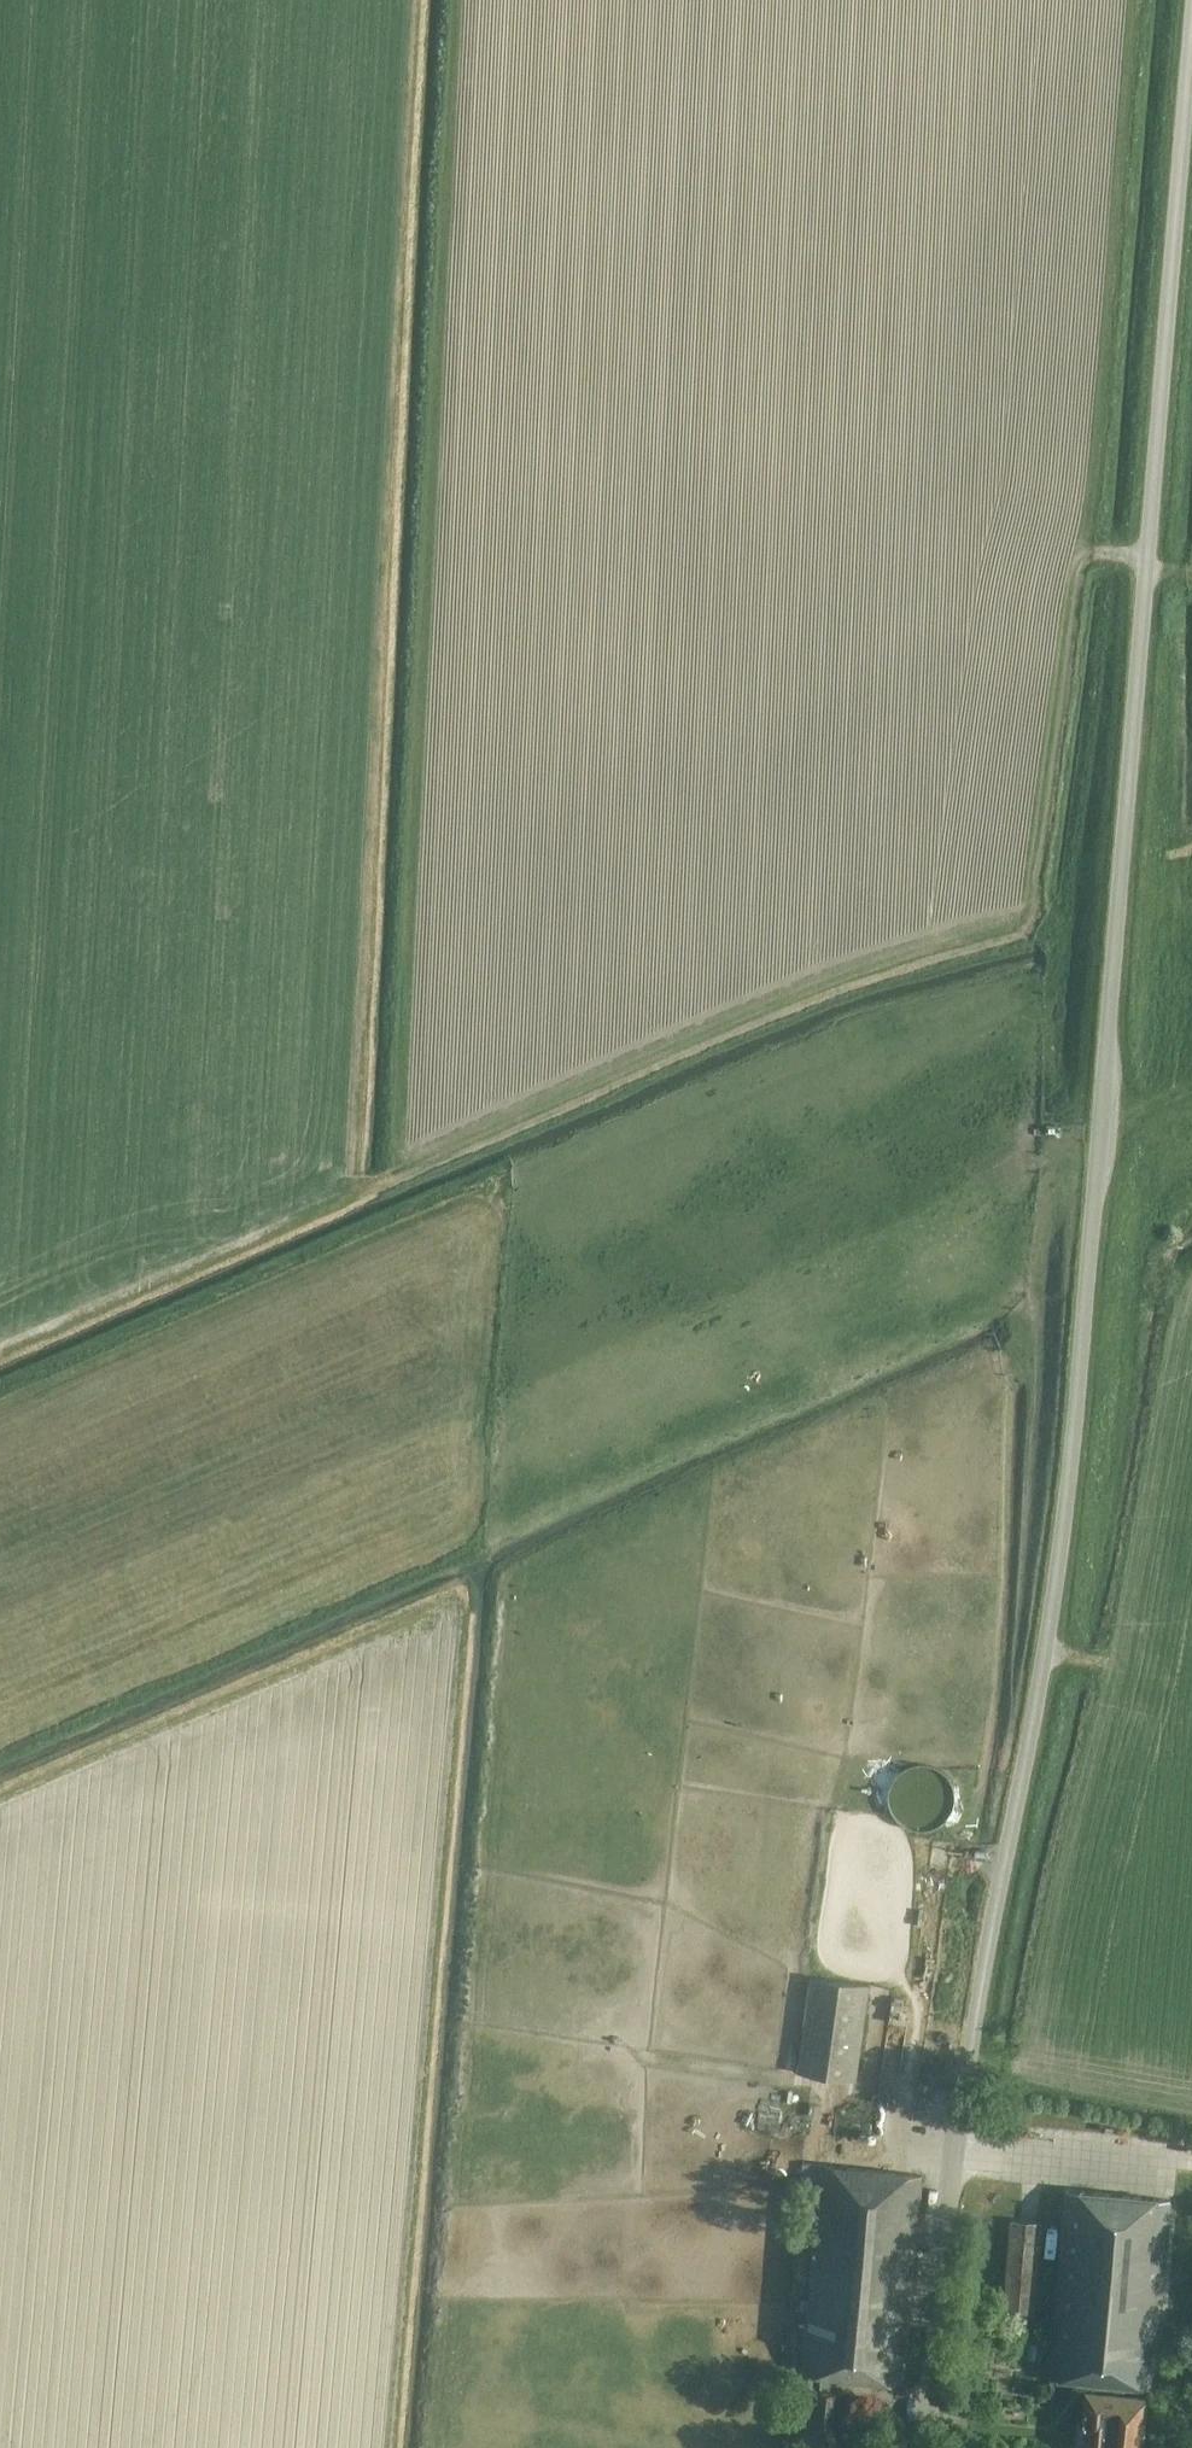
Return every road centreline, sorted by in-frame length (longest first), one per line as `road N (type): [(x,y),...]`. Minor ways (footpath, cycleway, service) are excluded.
road 1 (unclassified): [(921,2447),(934,2320),(1045,1654),(1078,1404),(1191,42)]

